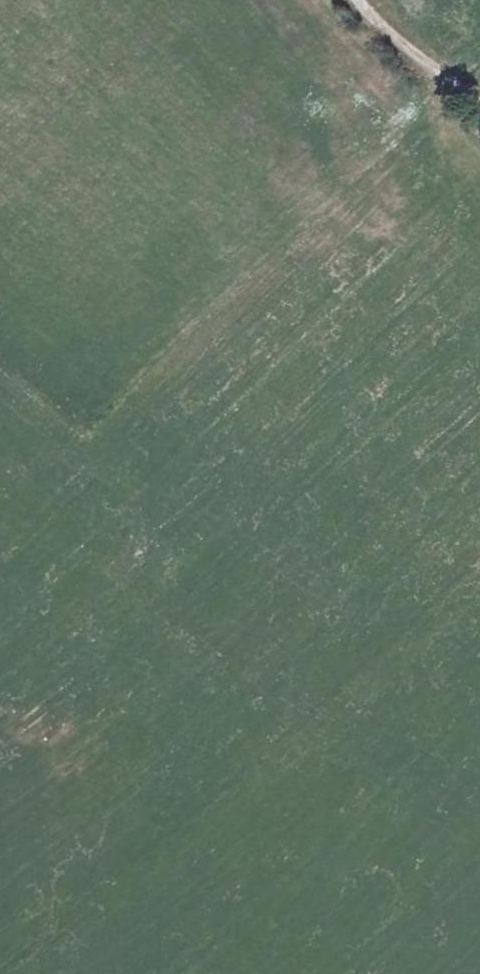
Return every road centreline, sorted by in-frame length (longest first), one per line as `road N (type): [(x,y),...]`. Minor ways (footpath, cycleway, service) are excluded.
road 1 (track): [(479,116),(355,0)]

